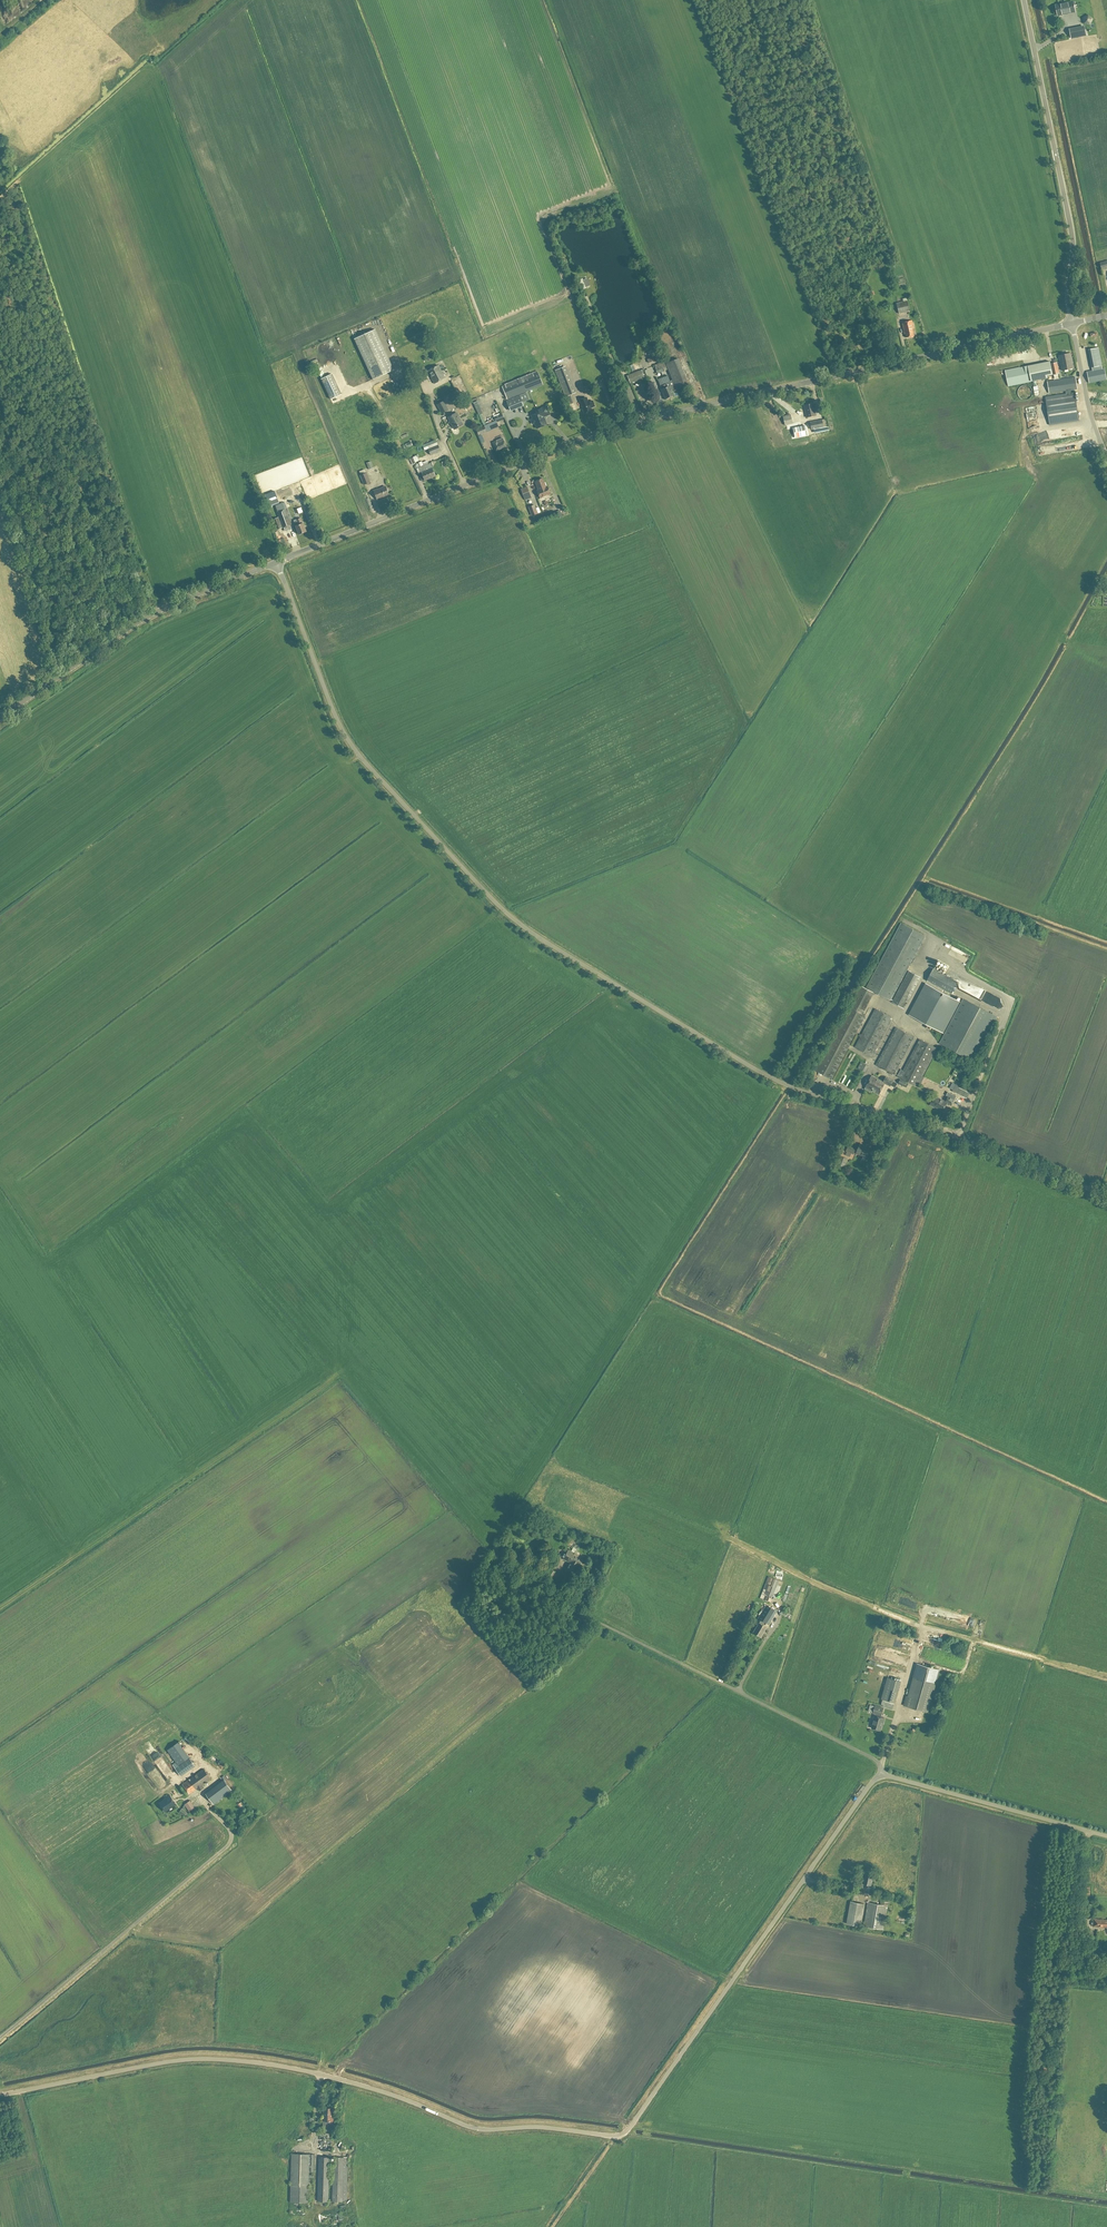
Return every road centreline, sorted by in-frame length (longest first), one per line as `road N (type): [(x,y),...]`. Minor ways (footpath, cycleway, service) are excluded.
road 1 (unclassified): [(1106,1198),(968,1142),(800,1093),(517,922),(355,749),(278,563)]
road 2 (unclassified): [(0,2095),(184,2059),(241,2061),(360,2083),(478,2129),(620,2136),(881,1776)]
road 3 (tertiary): [(278,563),(598,433),(1073,324)]
road 4 (unclassified): [(881,1776),(874,1758),(549,1594)]
road 5 (unclassified): [(1073,324),(1073,218),(1024,0)]
road 6 (tertiary): [(0,719),(151,615),(278,563)]
road 7 (unclassified): [(1106,1833),(881,1776)]
road 8 (unclassified): [(1106,458),(1073,324)]

